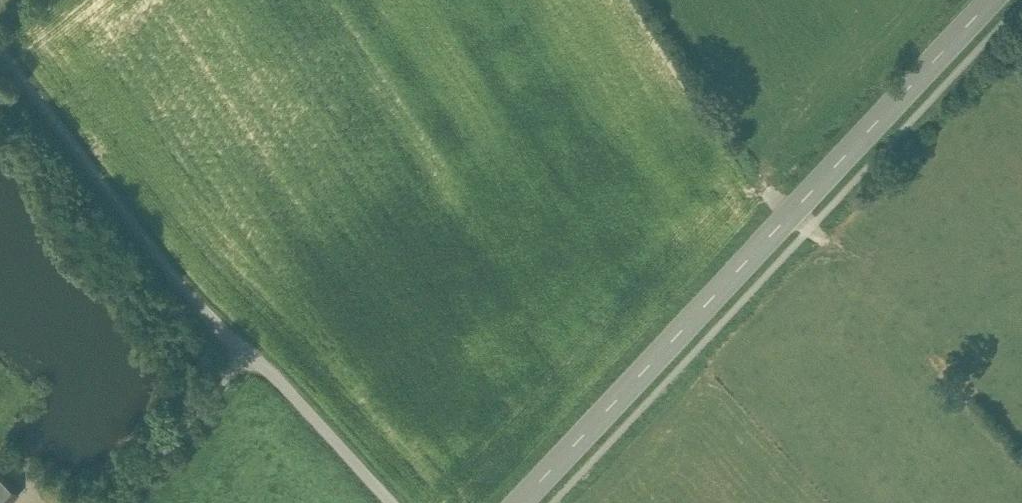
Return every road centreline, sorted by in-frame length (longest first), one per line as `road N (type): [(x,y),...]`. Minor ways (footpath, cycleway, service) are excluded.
road 1 (tertiary): [(520,502),(987,0)]
road 2 (unclassified): [(0,49),(202,310),(276,374),(392,502)]

